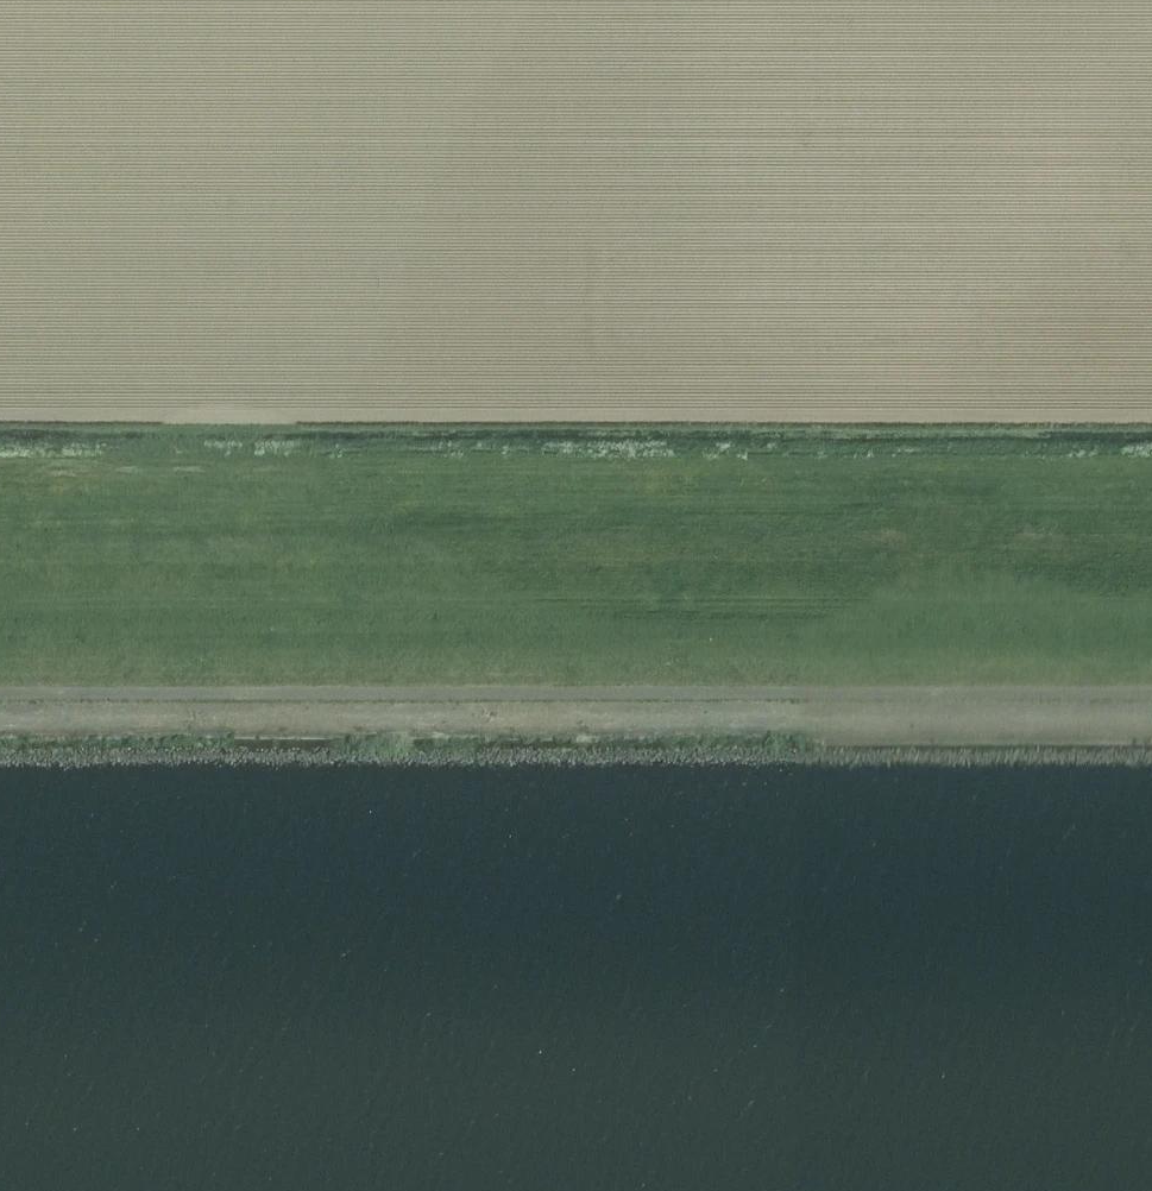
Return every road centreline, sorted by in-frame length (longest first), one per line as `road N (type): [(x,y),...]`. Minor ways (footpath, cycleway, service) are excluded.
road 1 (unclassified): [(0,693),(1151,693)]

